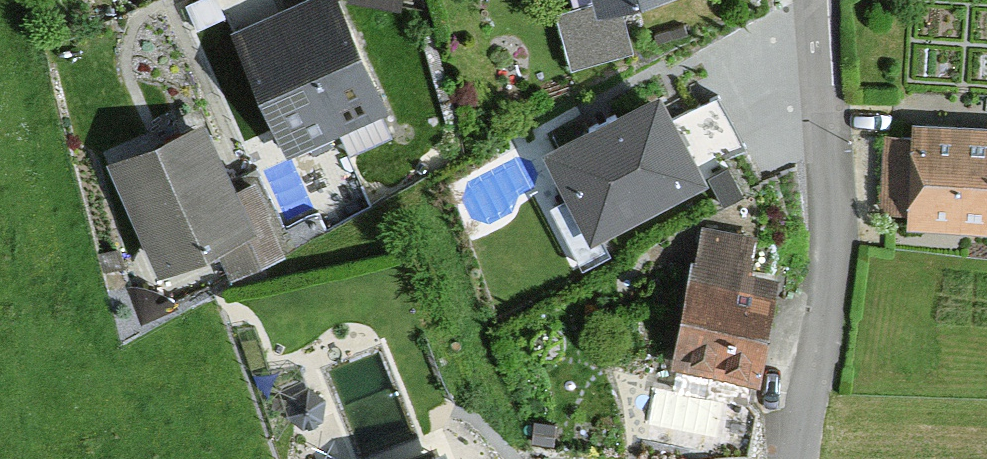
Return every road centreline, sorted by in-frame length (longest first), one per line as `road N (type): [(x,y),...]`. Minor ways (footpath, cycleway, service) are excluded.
road 1 (residential): [(810,458),(831,197),(810,0)]

